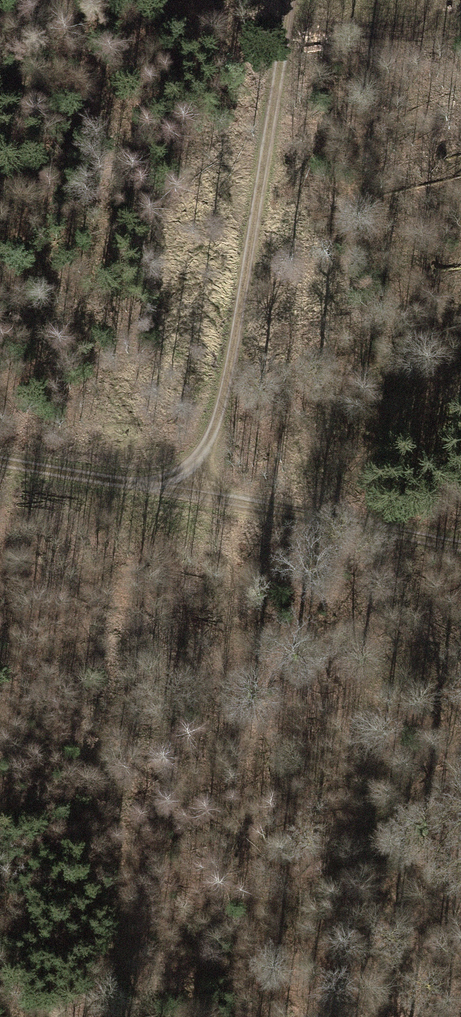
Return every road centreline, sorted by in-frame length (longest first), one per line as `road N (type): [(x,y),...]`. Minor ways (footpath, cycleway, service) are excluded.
road 1 (track): [(274,1016),(225,498),(207,451)]
road 2 (track): [(153,485),(207,451),(234,363),(288,0)]
road 3 (track): [(0,460),(460,546)]

